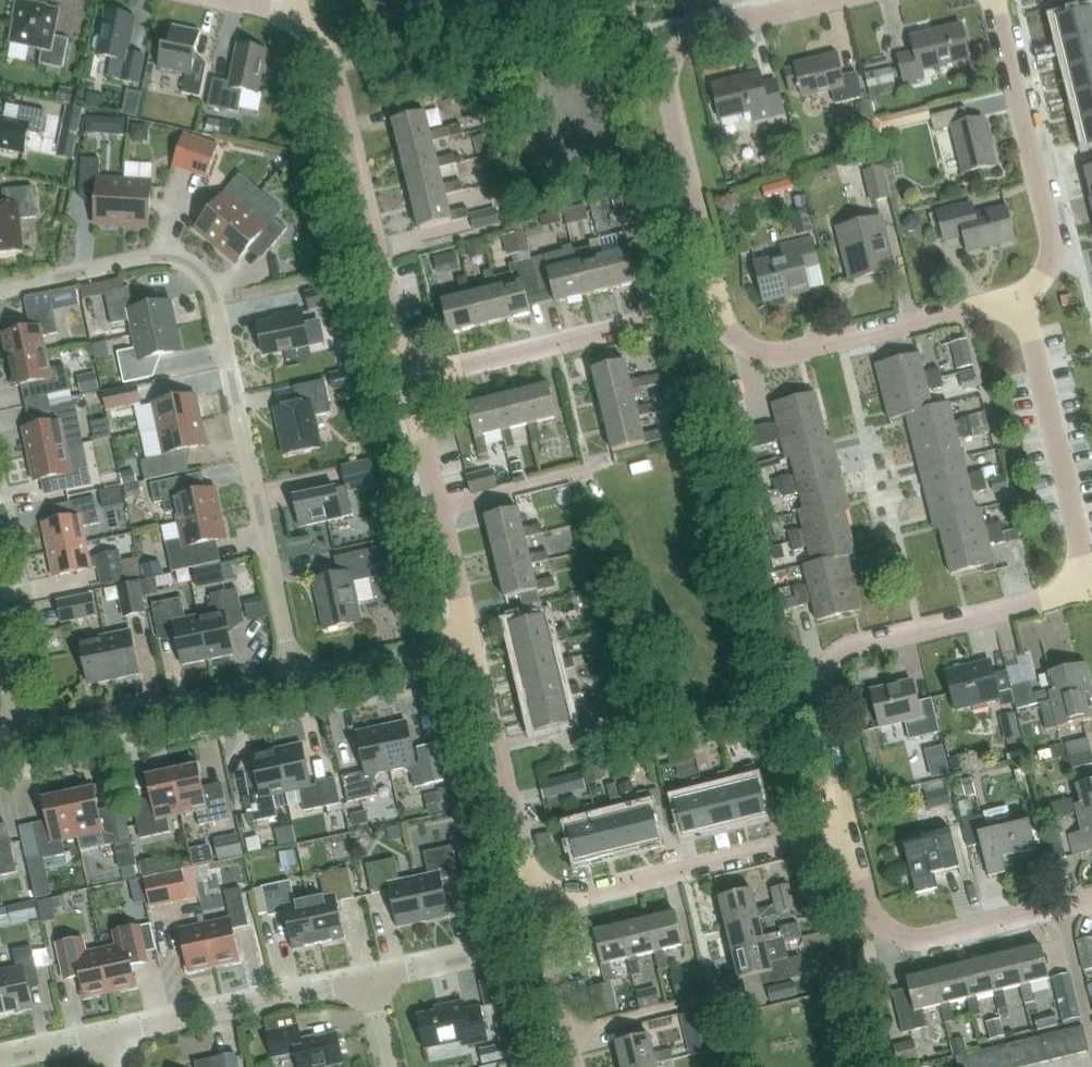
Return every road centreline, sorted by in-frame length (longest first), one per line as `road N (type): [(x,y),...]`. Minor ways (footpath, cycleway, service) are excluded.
road 1 (residential): [(295,680),(209,283),(179,257),(155,255),(0,290)]
road 2 (residential): [(848,827),(815,694),(831,662),(857,645),(1067,595),(1091,577)]
road 3 (residential): [(718,306),(672,68),(680,47),(705,31),(833,0)]
road 4 (residential): [(408,380),(331,58),(292,13)]
road 5 (residential): [(718,306),(731,334),(753,350),(779,355),(1019,299)]
road 6 (residential): [(848,827),(864,905),(897,940),(925,942),(1091,900)]
road 7 (residential): [(538,909),(848,827)]
road 8 (residential): [(408,380),(718,306)]
road 9 (residential): [(1019,299),(1051,264),(1052,237),(993,0)]
road 10 (residential): [(18,736),(295,680)]
road 11 (residential): [(1091,572),(1019,299)]
road 12 (residential): [(472,645),(408,380)]
road 13 (residential): [(538,909),(472,645)]
road 14 (residential): [(111,1035),(370,980)]
road 15 (residential): [(295,680),(472,645)]
road 16 (residential): [(574,1066),(538,909)]
road 17 (residential): [(370,980),(500,952)]

